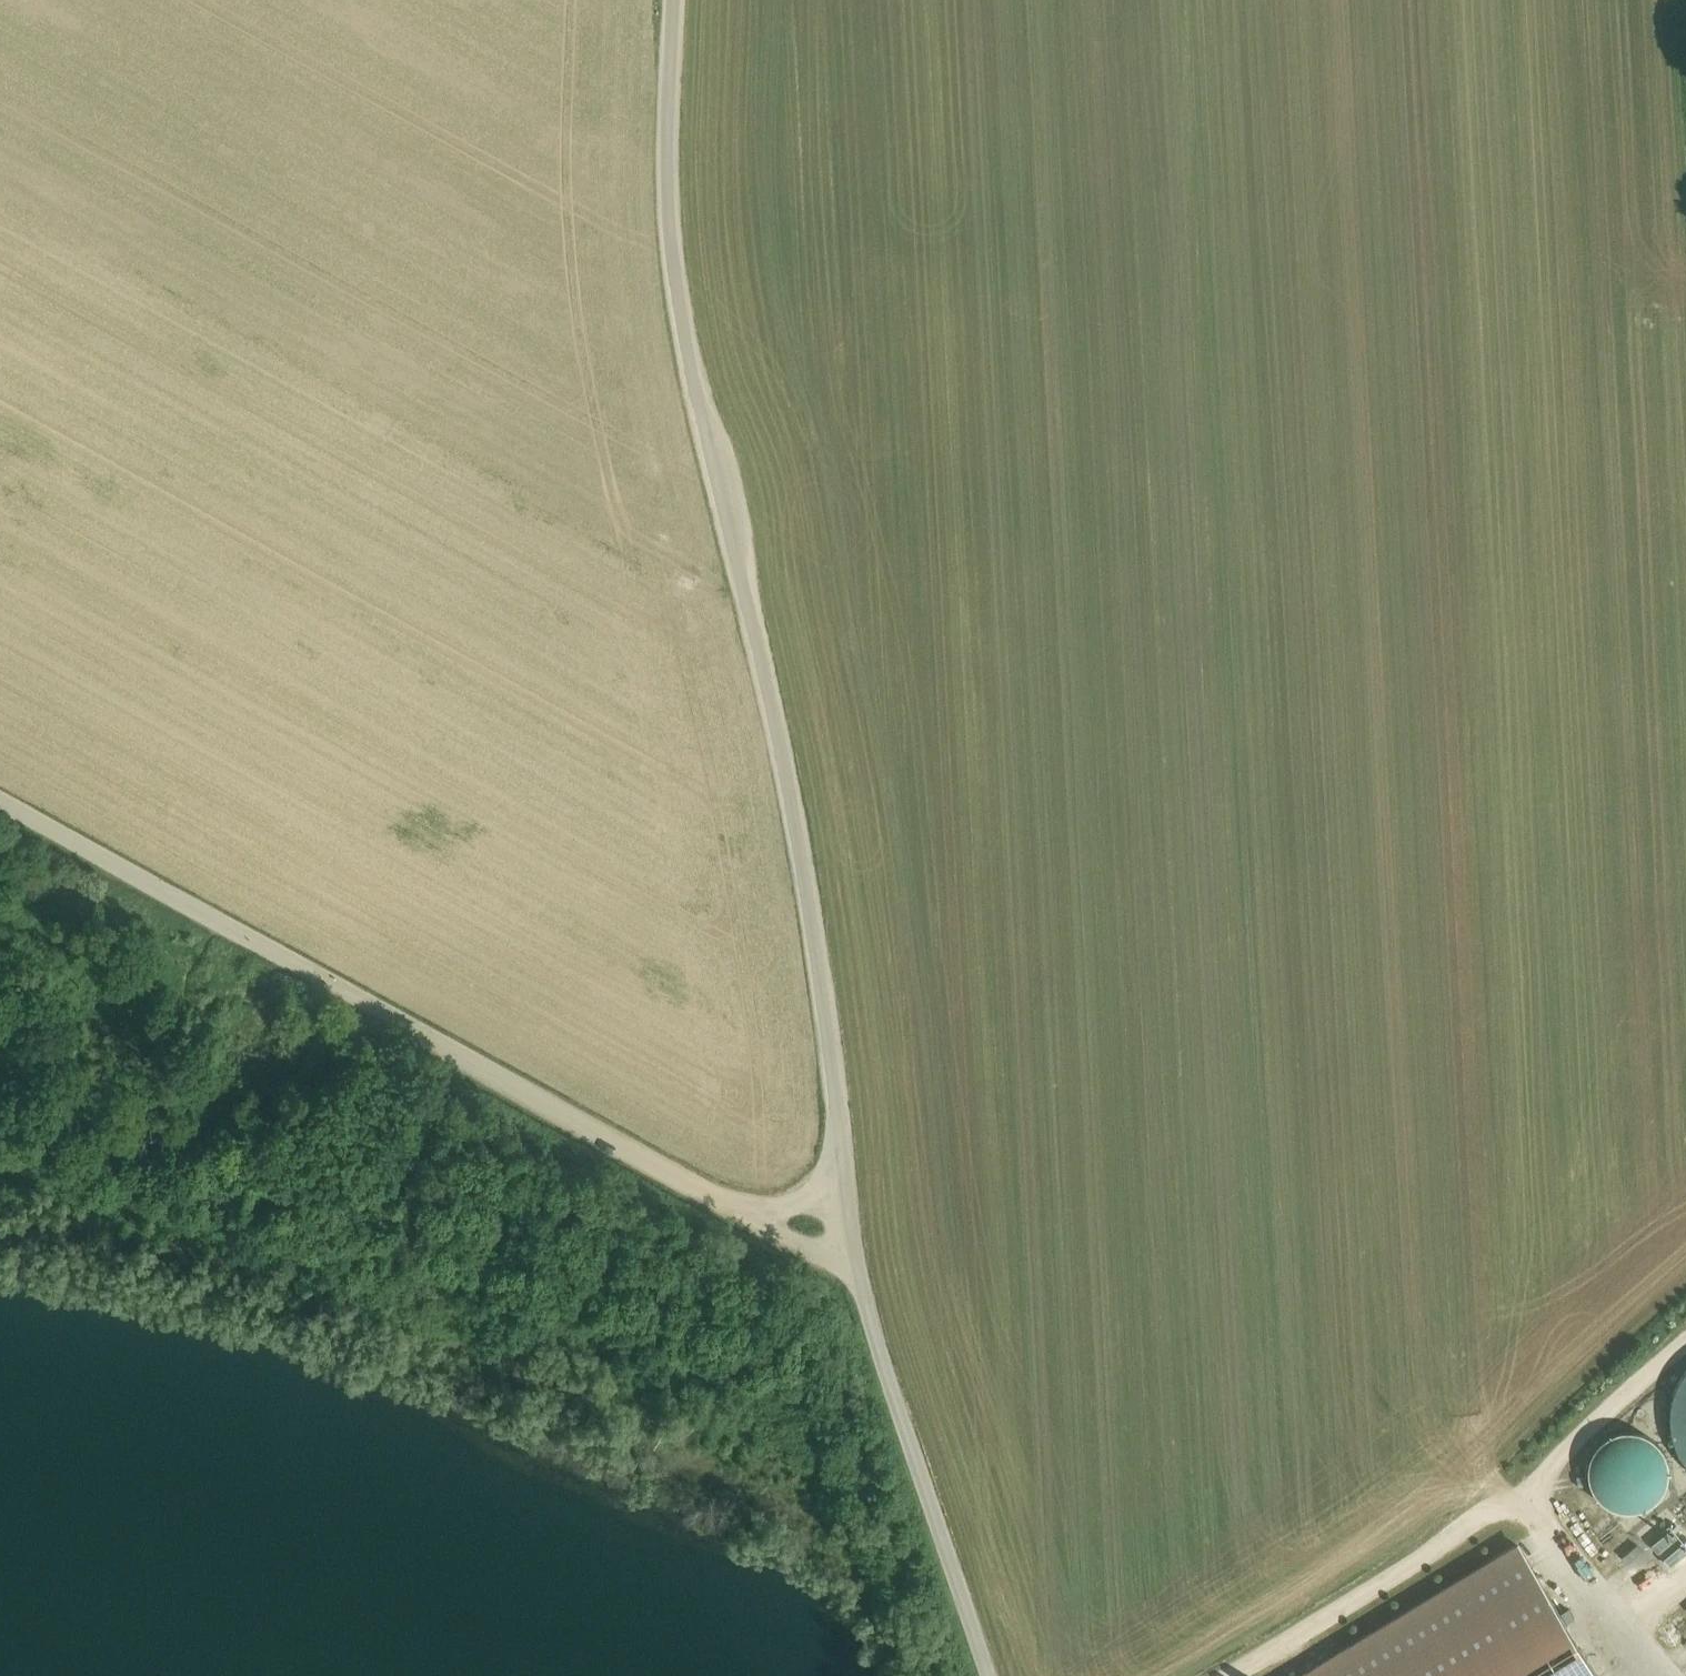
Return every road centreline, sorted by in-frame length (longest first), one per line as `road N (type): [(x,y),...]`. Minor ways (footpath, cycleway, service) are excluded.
road 1 (unclassified): [(984,1675),(858,1274),(832,1066),(766,684),(686,358),(669,135),(673,0)]
road 2 (track): [(841,1182),(755,1219),(0,805)]

